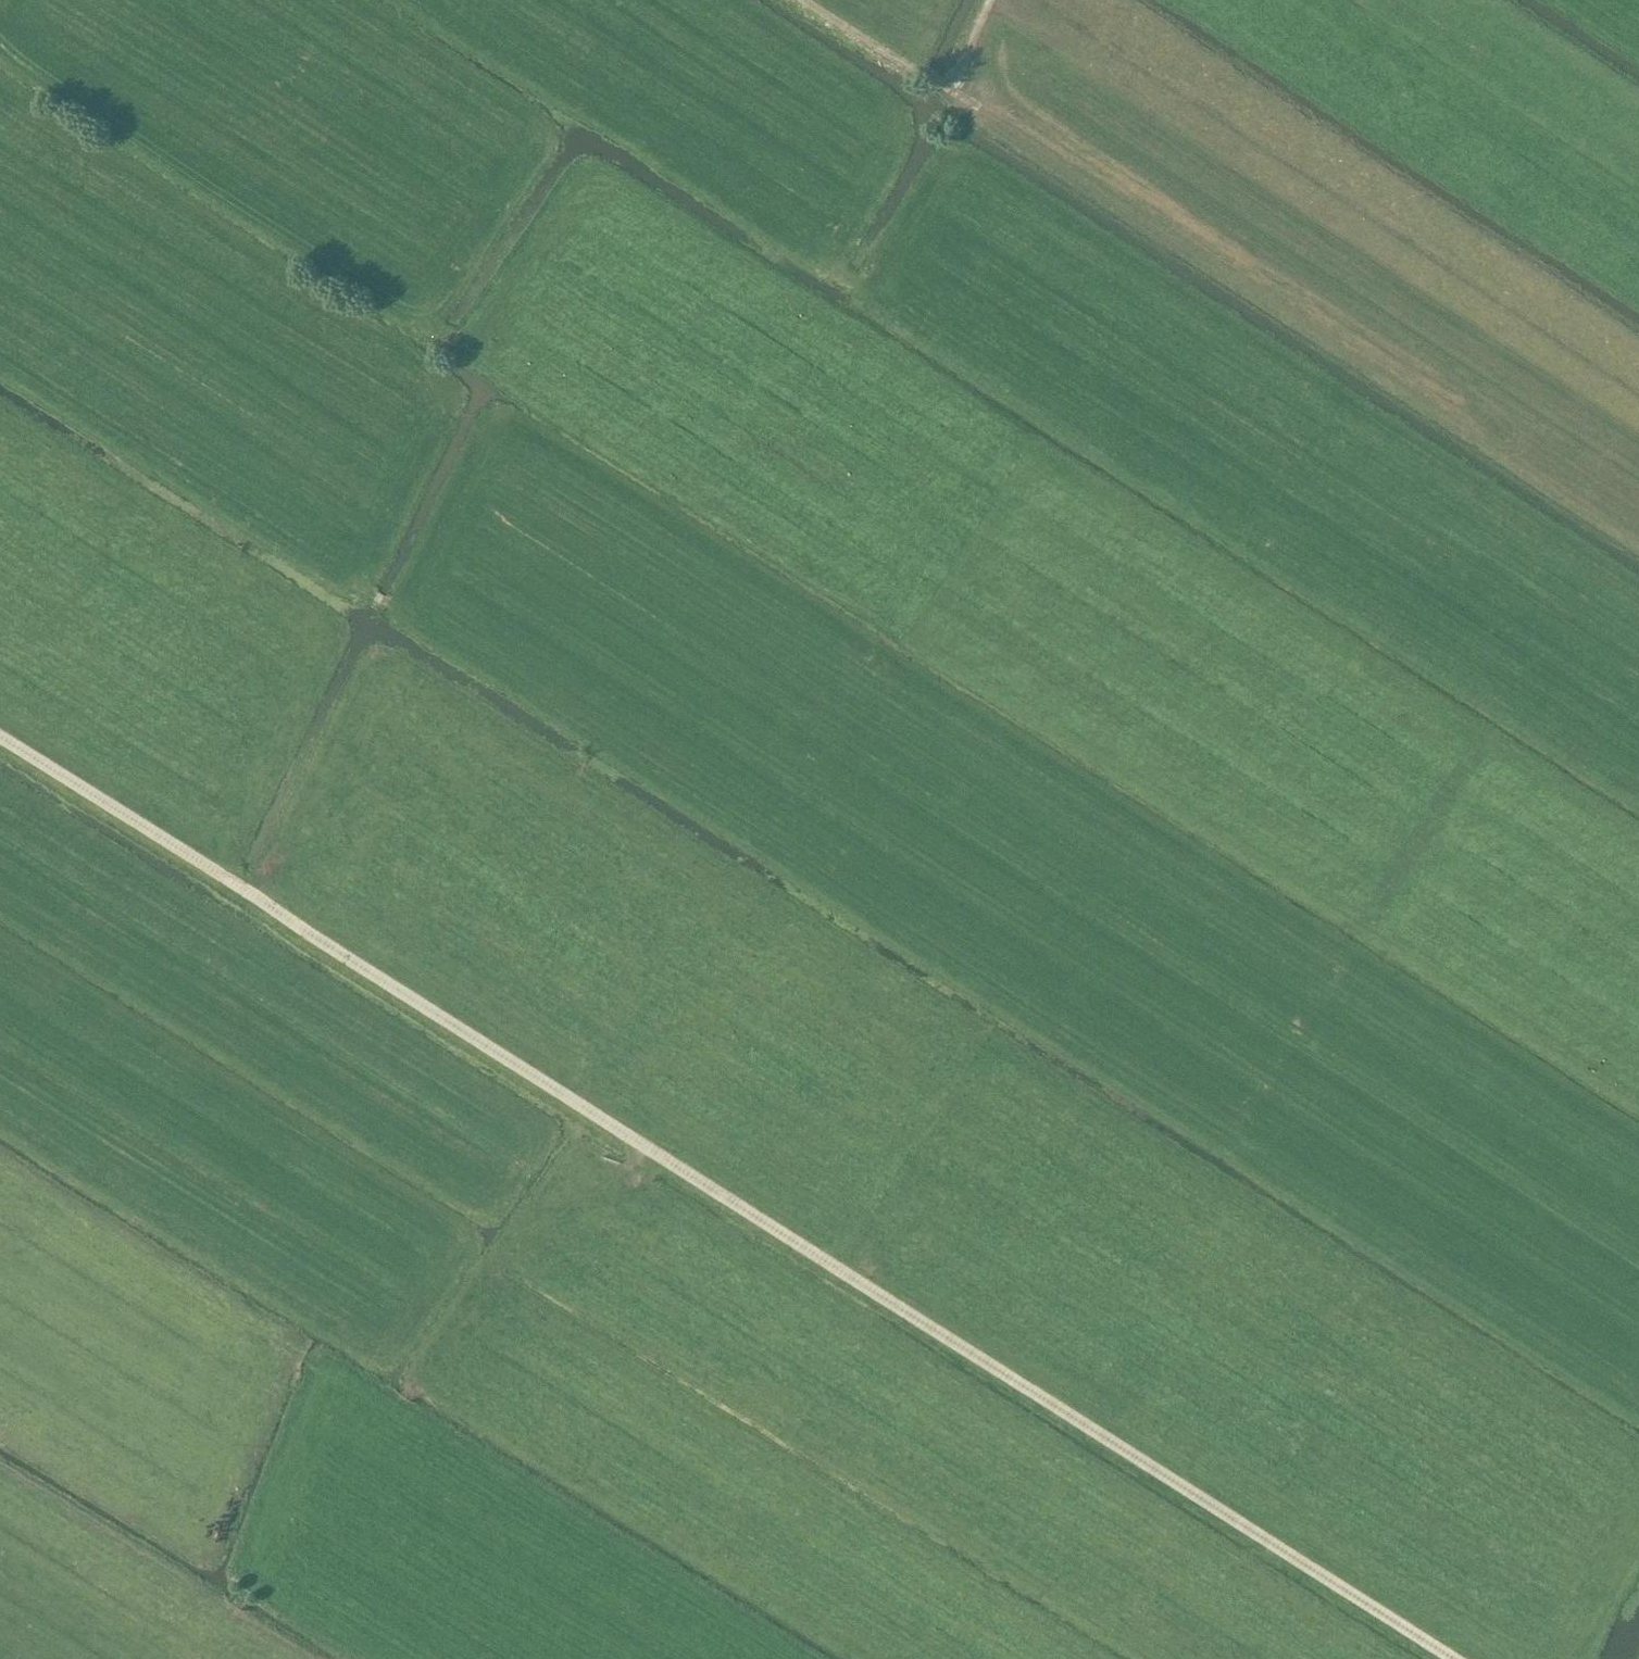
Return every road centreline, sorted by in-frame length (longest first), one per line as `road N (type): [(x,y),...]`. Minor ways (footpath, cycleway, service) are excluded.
road 1 (track): [(1464,1658),(0,738)]
road 2 (track): [(800,0),(947,97),(994,0)]

